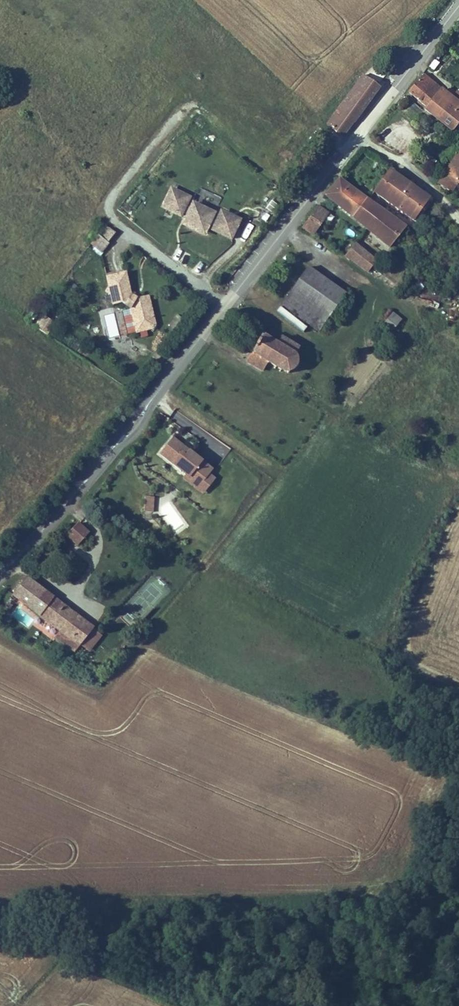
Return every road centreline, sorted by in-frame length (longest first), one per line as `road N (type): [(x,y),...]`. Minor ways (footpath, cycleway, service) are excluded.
road 1 (tertiary): [(458,6),(223,308)]
road 2 (tertiary): [(223,308),(0,575)]
road 3 (residential): [(223,308),(115,222),(109,204),(186,108)]

